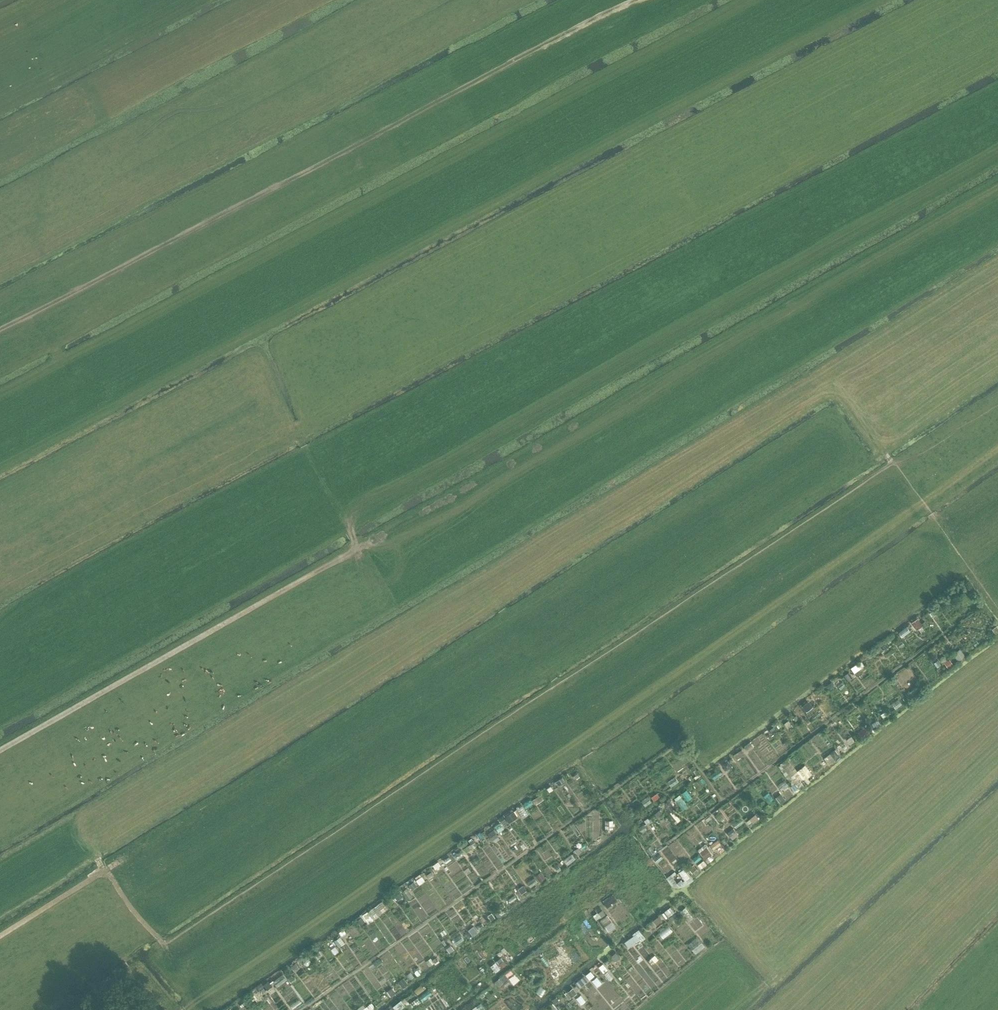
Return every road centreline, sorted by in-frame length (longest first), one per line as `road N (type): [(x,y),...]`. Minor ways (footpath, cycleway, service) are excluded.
road 1 (track): [(0,751),(381,537)]

